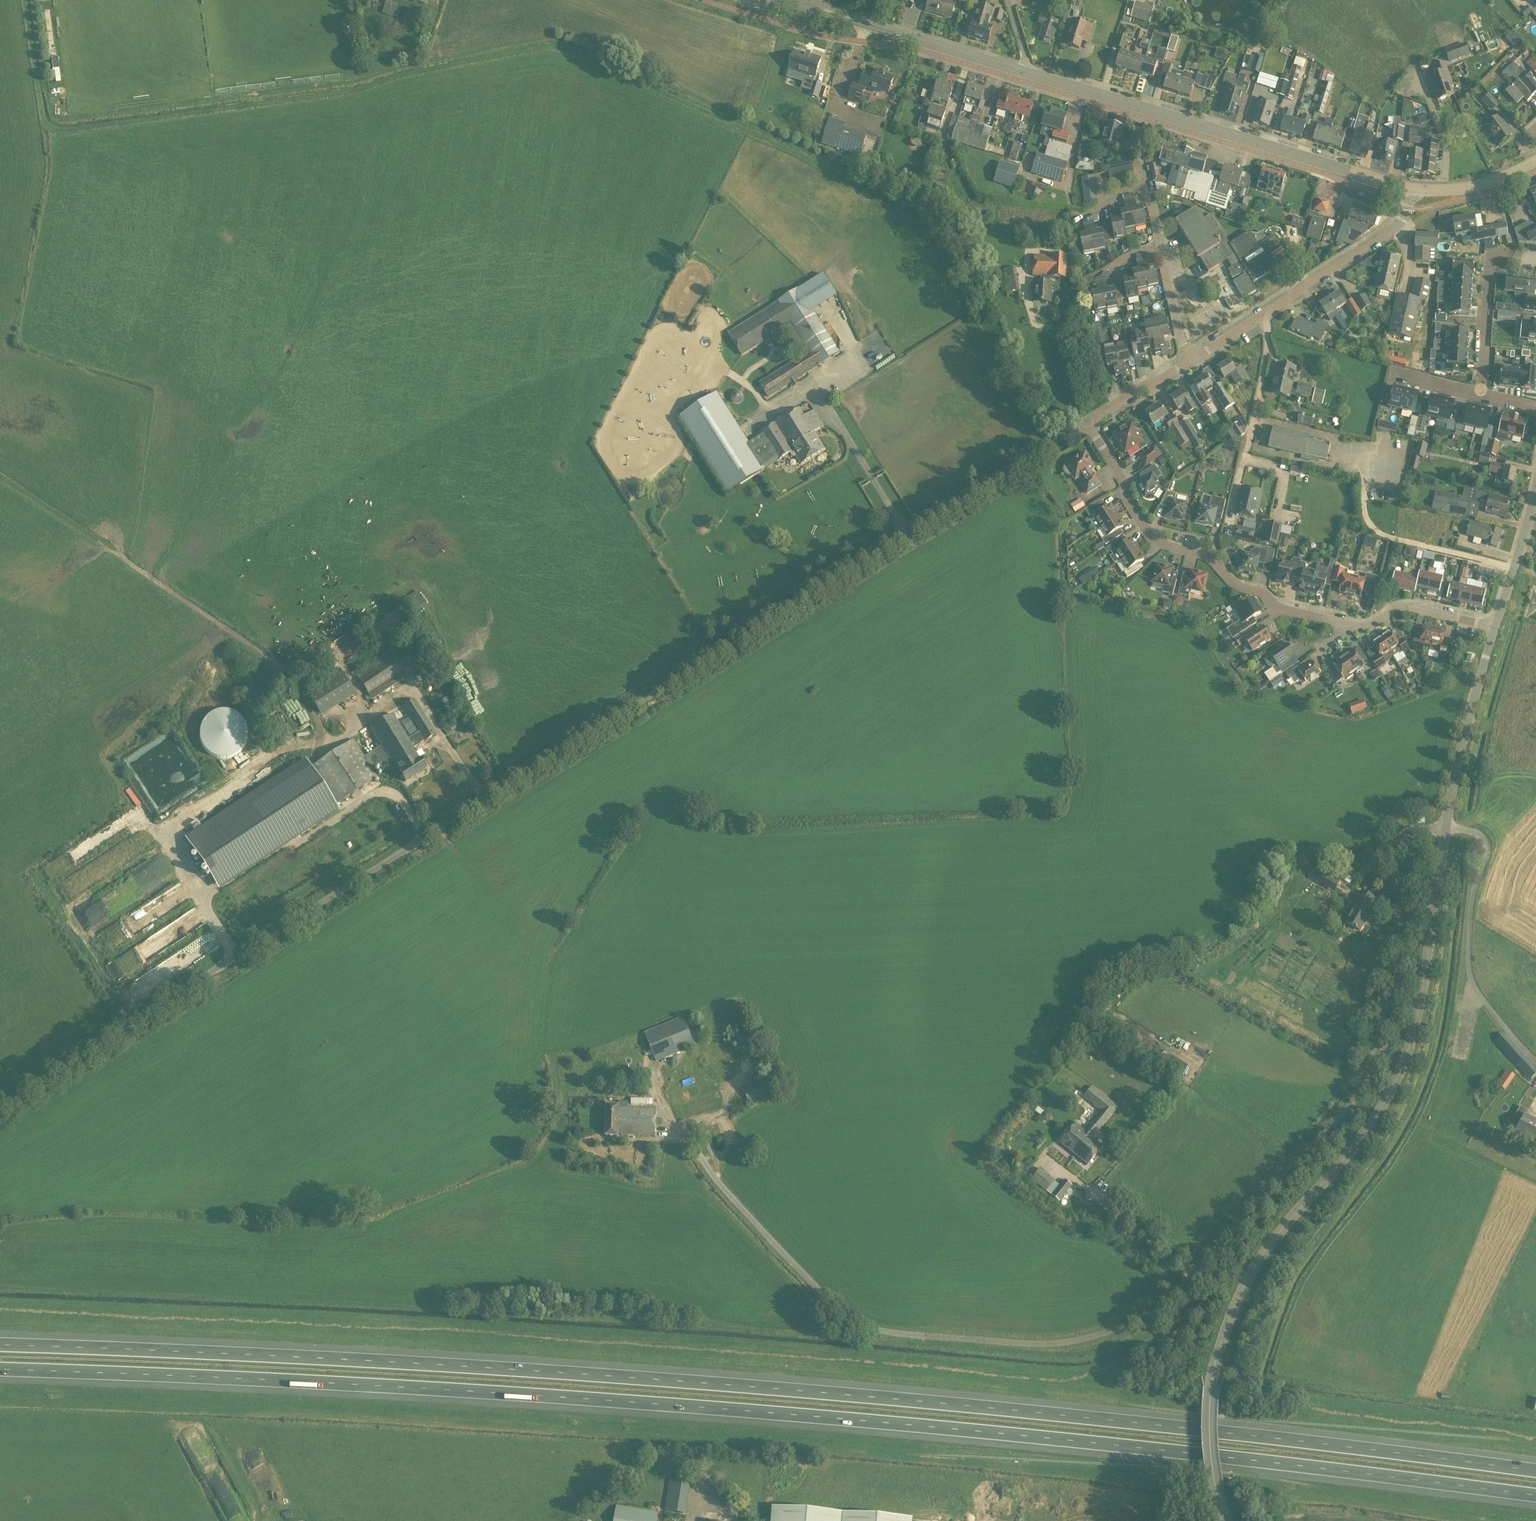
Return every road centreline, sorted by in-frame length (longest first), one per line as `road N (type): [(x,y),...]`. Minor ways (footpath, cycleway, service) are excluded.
road 1 (motorway): [(0,1369),(654,1402),(1034,1435),(1535,1498)]
road 2 (motorway): [(1535,1472),(1235,1433),(653,1379),(0,1345)]
road 3 (unclassified): [(0,1104),(977,492)]
road 4 (unclassified): [(711,1173),(786,1254),(870,1326),(1029,1344),(1078,1341),(1129,1324),(1173,1296),(1346,1111),(1366,1073),(1405,923),(1395,843),(1412,829),(1445,829)]
road 5 (tertiary): [(1226,1520),(1215,1490),(1210,1417),(1219,1343),(1260,1256),(1367,1126),(1402,1066),(1445,829)]
road 6 (secondary): [(1376,180),(1024,74)]
road 7 (residential): [(1088,420),(1155,543),(1206,555),(1233,584),(1261,592),(1282,610),(1358,626)]
road 8 (residential): [(1264,316),(1259,396),(1229,525)]
road 9 (tertiary): [(1445,829),(1494,627)]
road 10 (secondary): [(1024,74),(834,13)]
road 11 (residential): [(1264,316),(1396,227),(1407,208)]
road 12 (tertiary): [(1494,627),(1535,489)]
road 13 (residential): [(1358,626),(1407,607),(1494,627)]
road 14 (residential): [(1481,394),(1492,253)]
road 15 (residential): [(977,492),(1088,420)]
road 16 (secondary): [(1411,189),(1470,187),(1535,161)]

